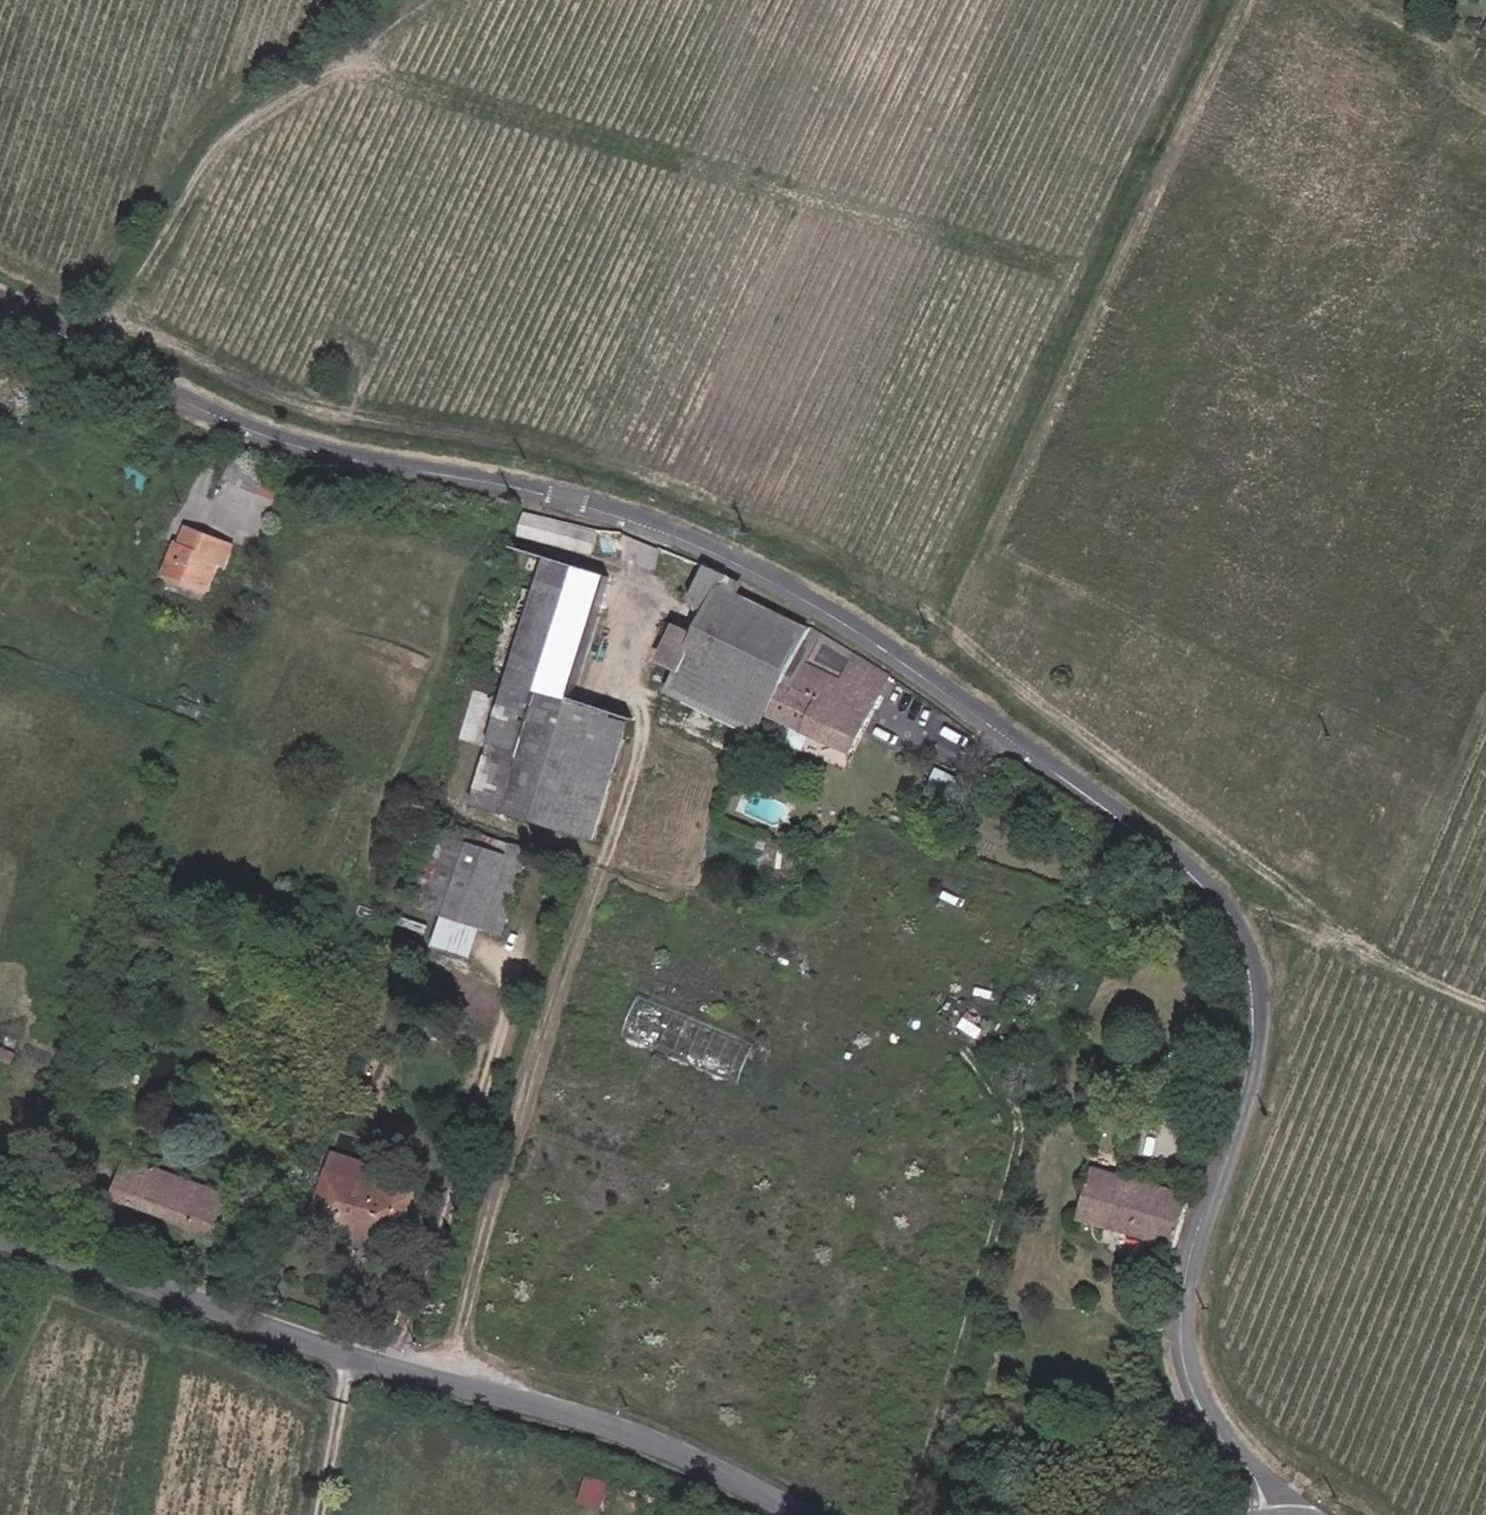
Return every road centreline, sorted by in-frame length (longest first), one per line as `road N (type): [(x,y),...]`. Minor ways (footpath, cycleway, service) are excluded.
road 1 (residential): [(0,293),(184,392),(297,437),(569,493),(718,544),(886,639),(1182,854),(1227,899),(1244,929),(1264,1019),(1251,1098),(1200,1254),(1191,1311),(1195,1367),(1214,1411),(1301,1514)]
road 2 (tertiary): [(0,1238),(361,1360),(585,1419),(691,1457),(802,1514)]

